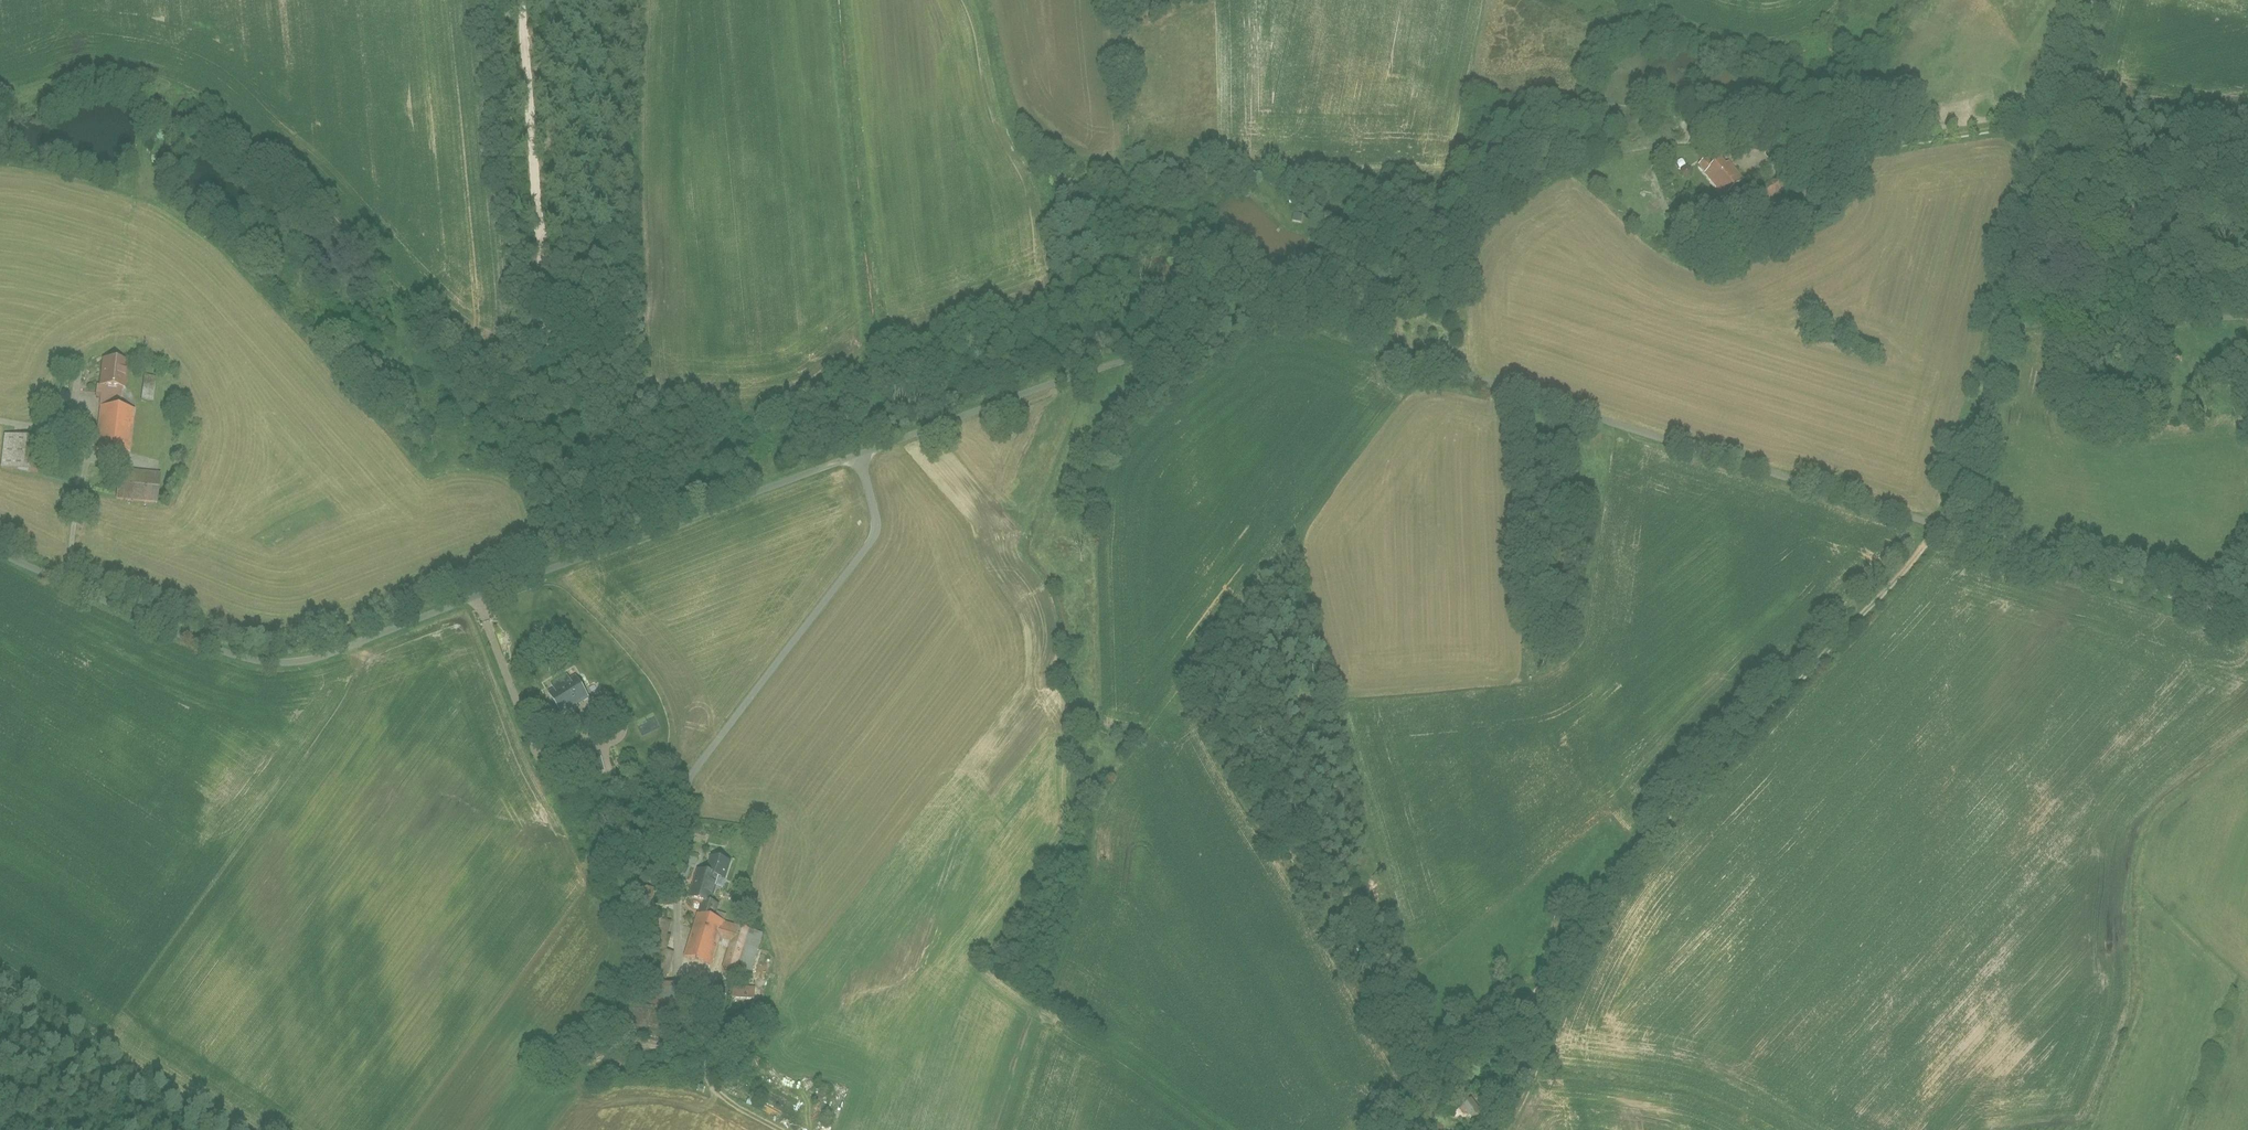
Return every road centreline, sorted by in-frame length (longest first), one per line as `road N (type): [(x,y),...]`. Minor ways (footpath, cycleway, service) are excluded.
road 1 (unclassified): [(1939,528),(1281,318),(1192,335),(541,576)]
road 2 (track): [(1372,1129),(1441,1095),(1466,1053),(1571,969),(1649,848),(1679,826),(1799,669),(1855,624),(1939,528)]
road 3 (unclassified): [(541,576),(312,664),(248,663),(0,551)]
road 4 (unclassified): [(1939,528),(1988,407),(2095,0)]
road 5 (residential): [(541,576),(544,602),(610,702),(686,799),(683,934)]
road 6 (unclassified): [(2247,624),(1939,528)]
road 7 (track): [(1771,168),(2062,124)]
road 8 (track): [(76,431),(85,371),(122,321),(140,169)]
road 9 (track): [(2008,326),(2247,313)]
road 10 (track): [(70,584),(71,536),(89,467),(76,431)]

